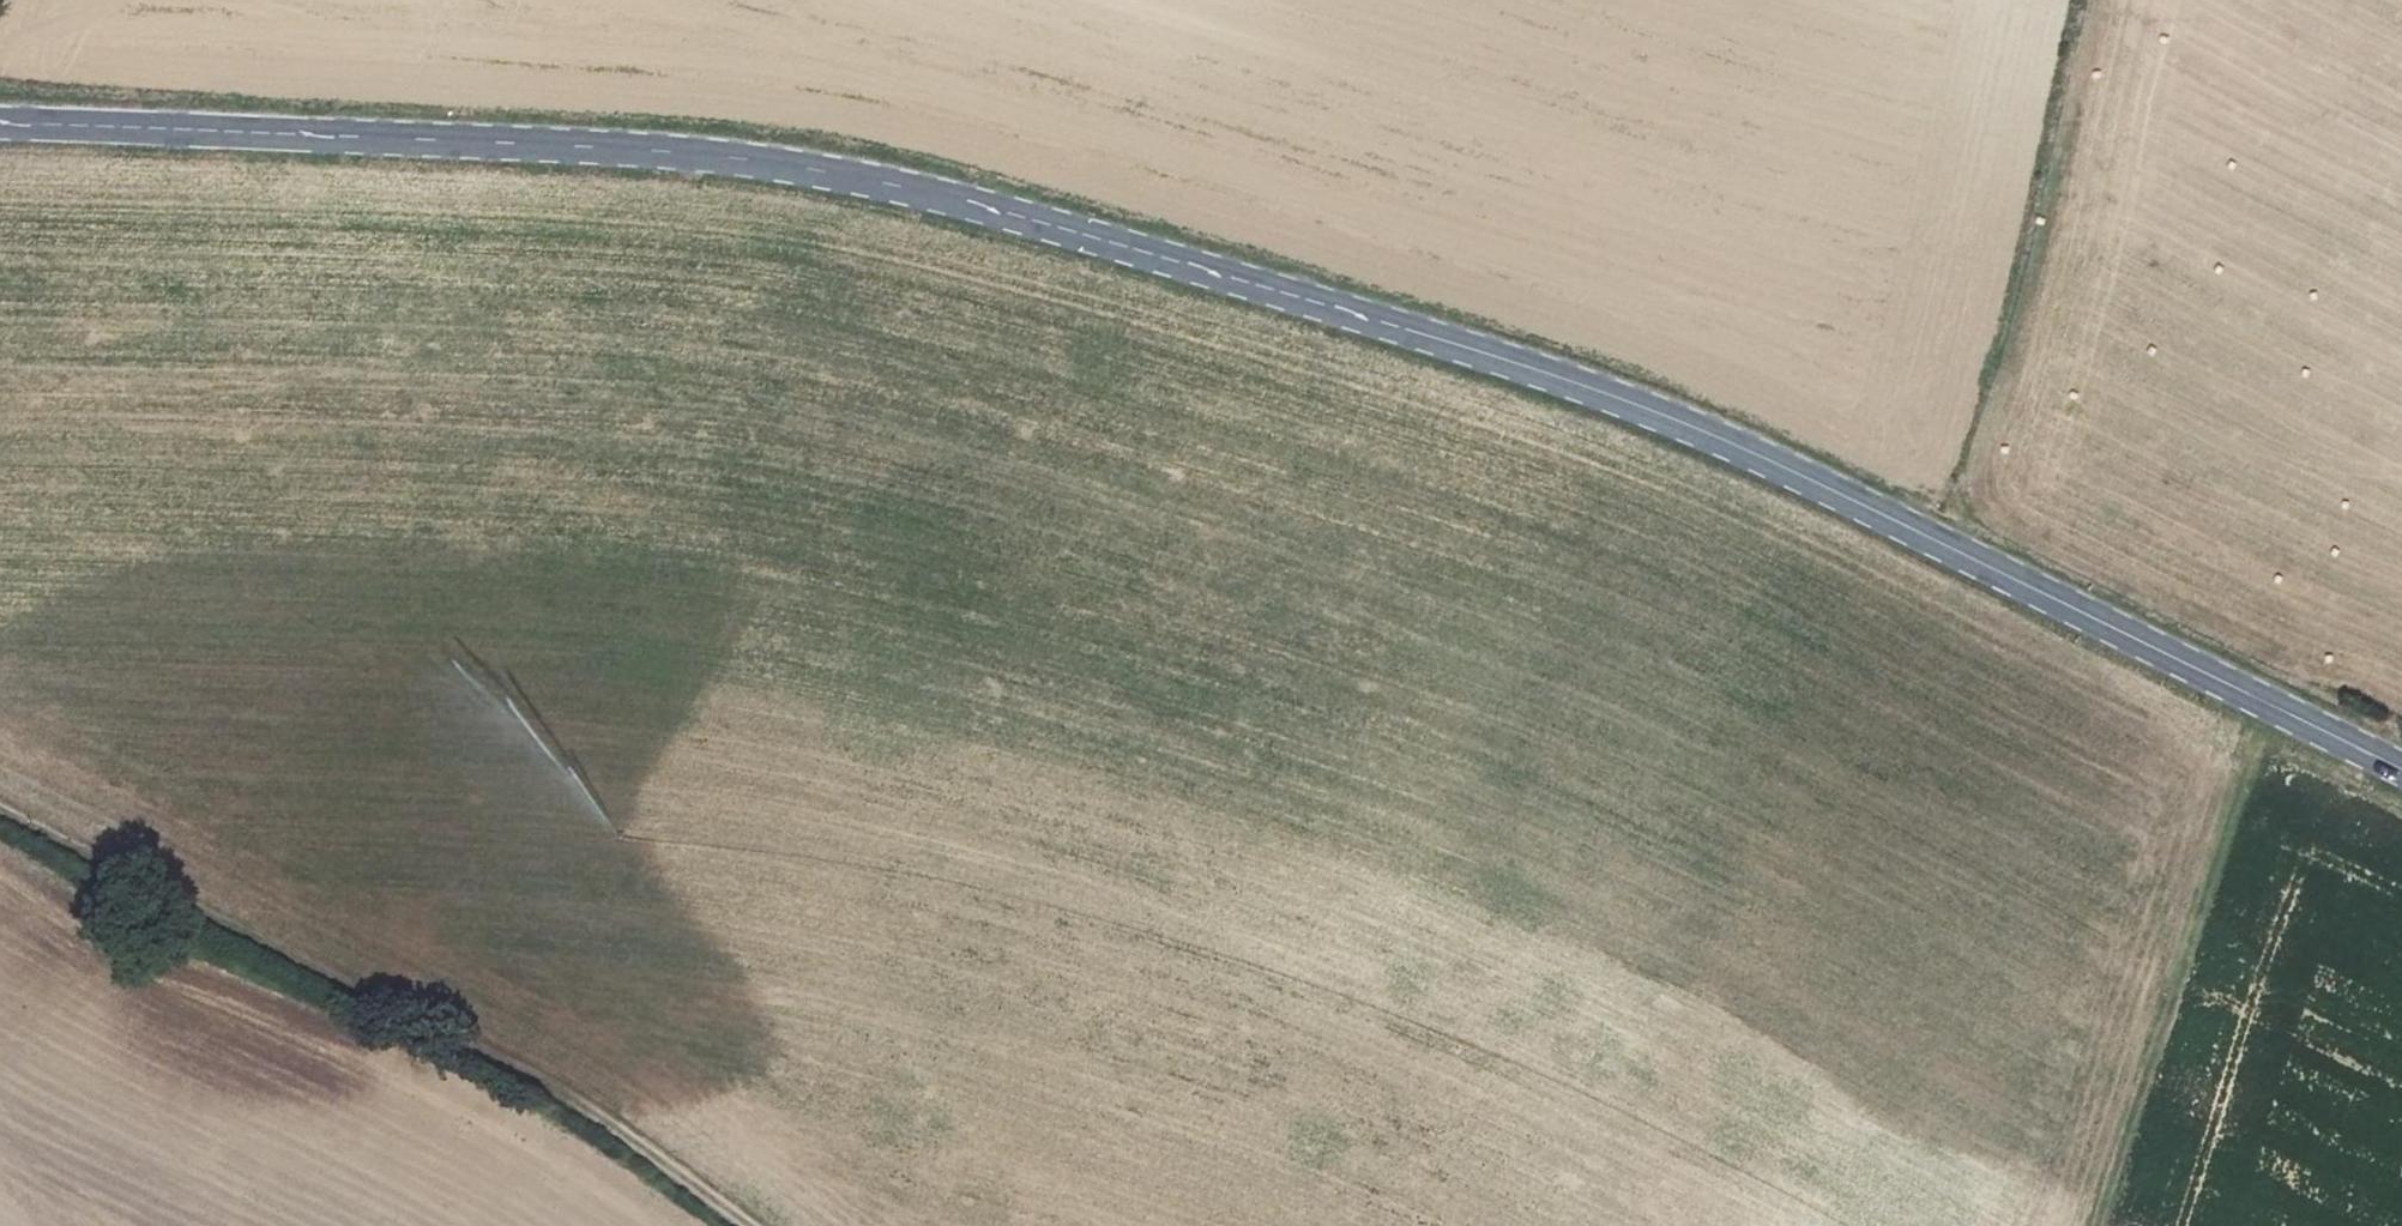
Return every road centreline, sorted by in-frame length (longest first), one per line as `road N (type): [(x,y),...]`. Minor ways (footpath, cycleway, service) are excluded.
road 1 (secondary): [(0,123),(781,164),(1011,213),(1551,371),(1698,427),(2401,774)]
road 2 (track): [(0,811),(545,1088),(736,1225)]

